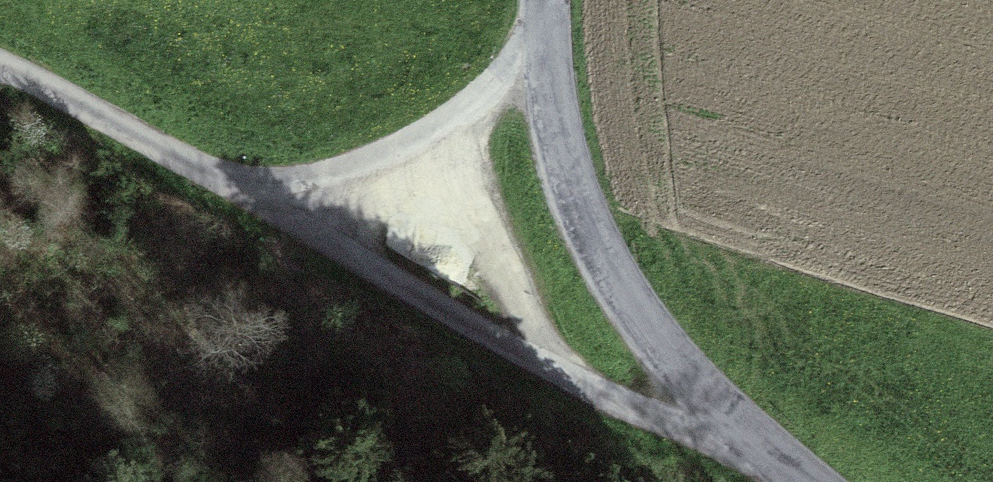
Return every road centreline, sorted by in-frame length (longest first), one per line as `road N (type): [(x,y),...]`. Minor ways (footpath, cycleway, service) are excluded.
road 1 (track): [(227,181),(743,442)]
road 2 (tertiary): [(798,481),(743,442),(658,340),(601,247),(558,119),(544,52),(546,0)]
road 3 (track): [(544,52),(415,141),(318,176),(227,181)]
road 4 (track): [(0,64),(227,181)]

